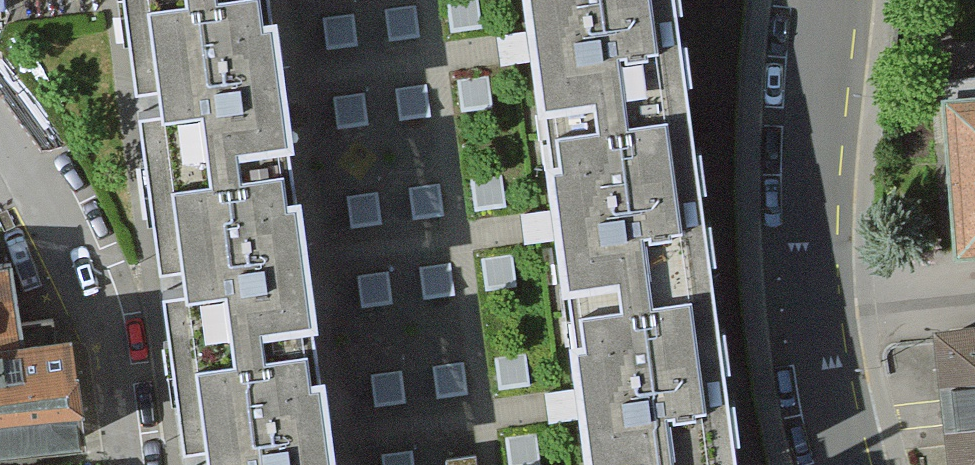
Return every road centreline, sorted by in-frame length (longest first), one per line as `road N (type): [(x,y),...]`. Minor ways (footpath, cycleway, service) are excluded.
road 1 (residential): [(824,0),(818,248),(854,464)]
road 2 (residential): [(132,464),(46,184),(0,123)]

